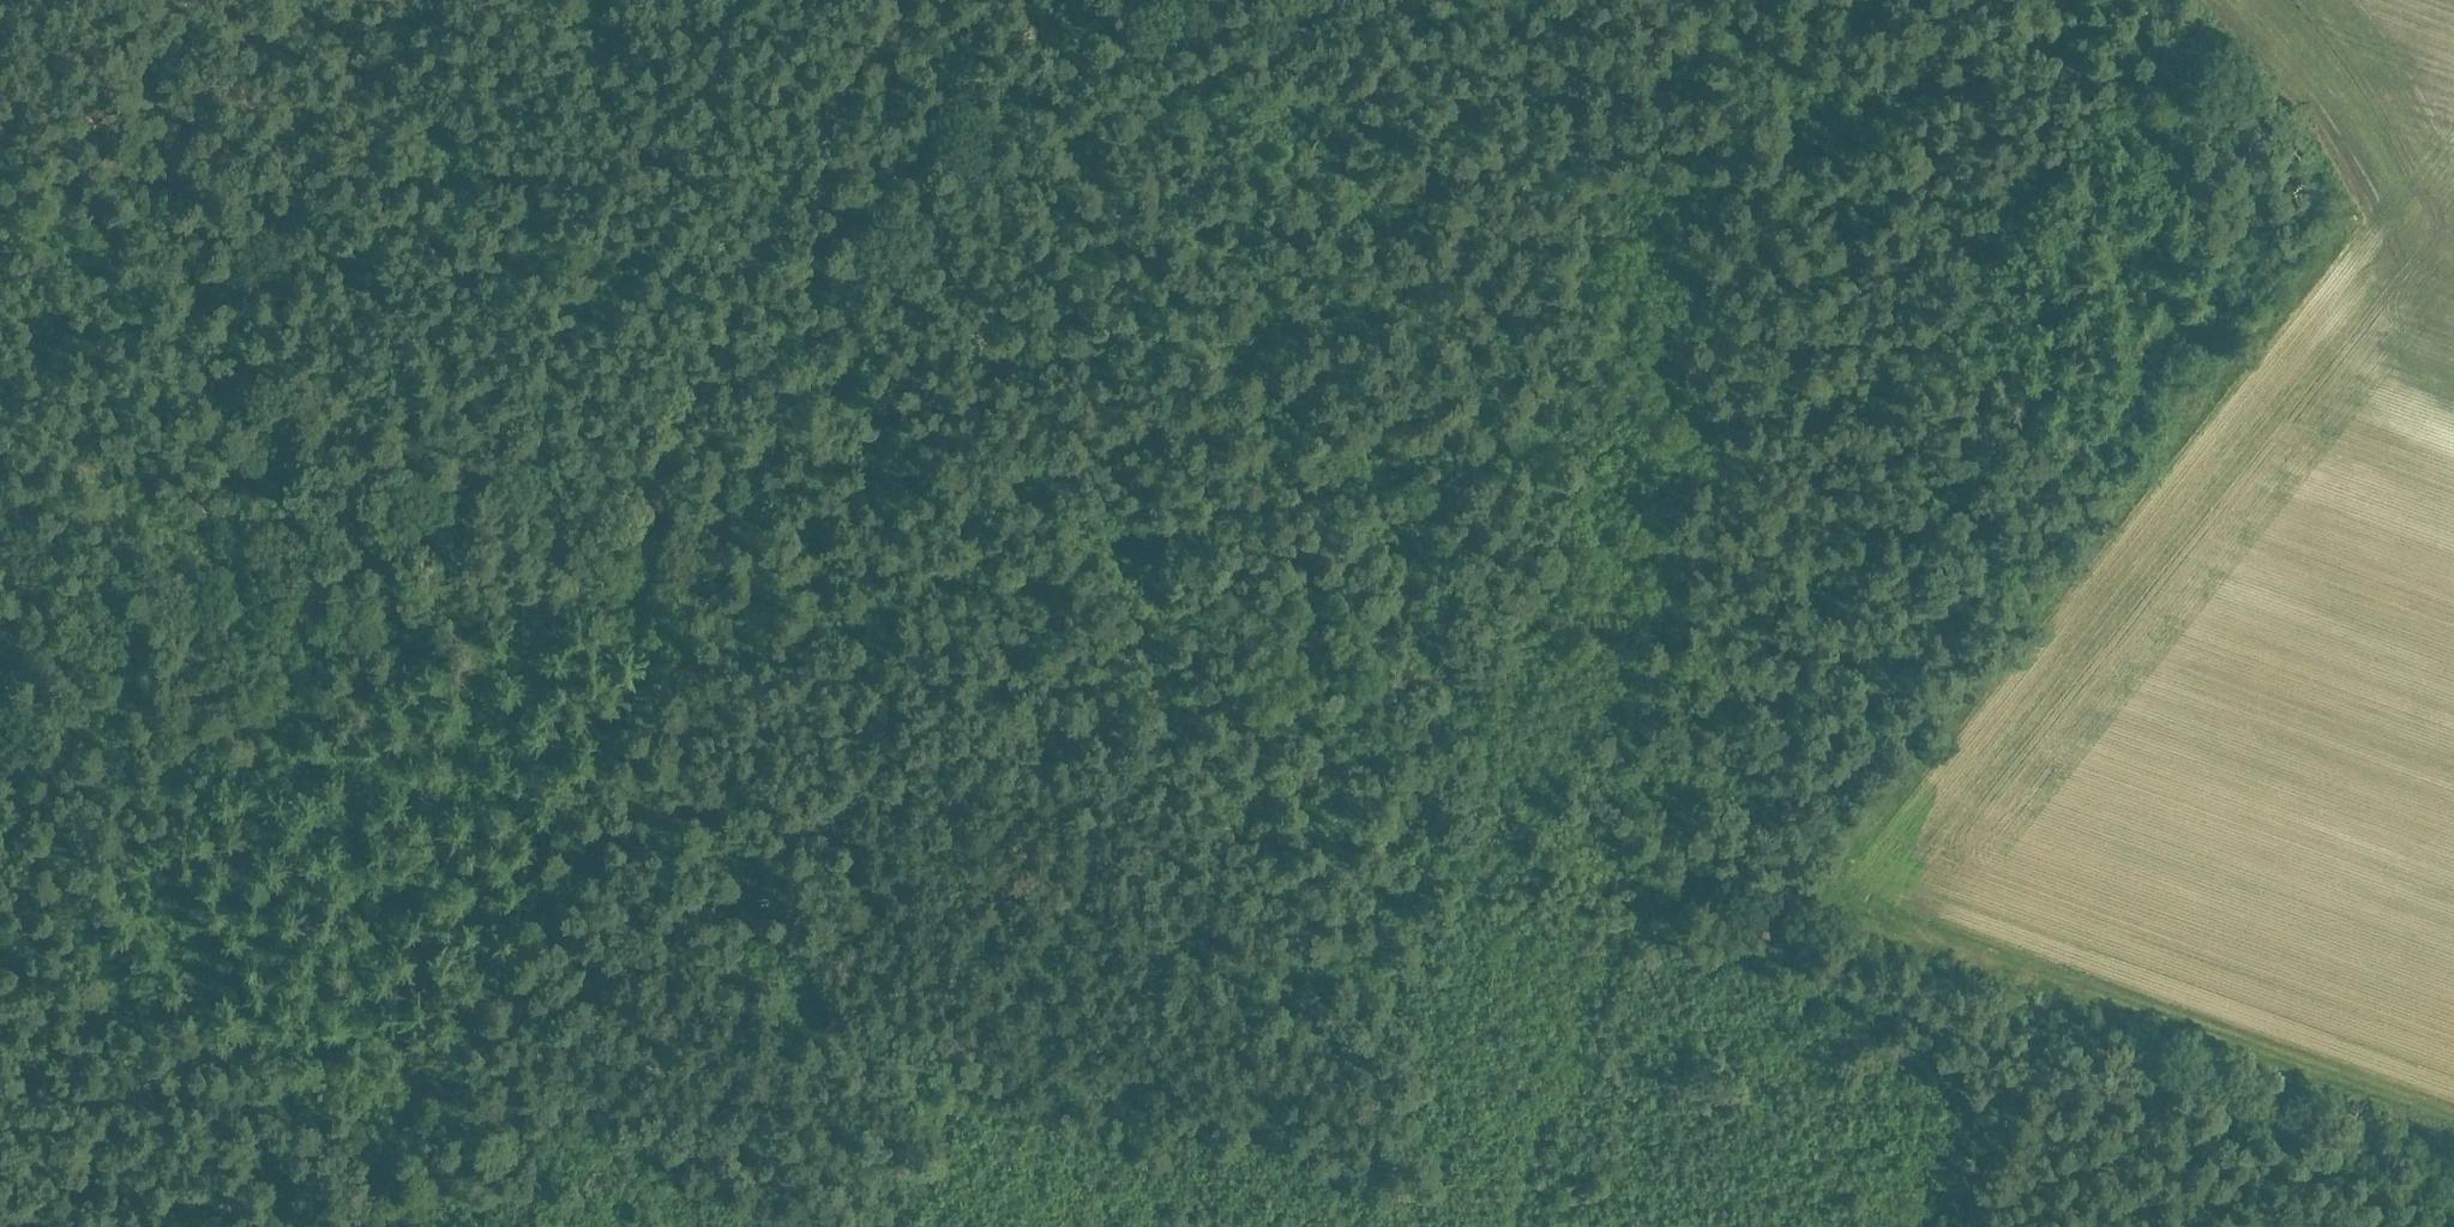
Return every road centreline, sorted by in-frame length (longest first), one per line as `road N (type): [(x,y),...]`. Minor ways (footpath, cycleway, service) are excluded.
road 1 (track): [(327,1226),(953,0)]

